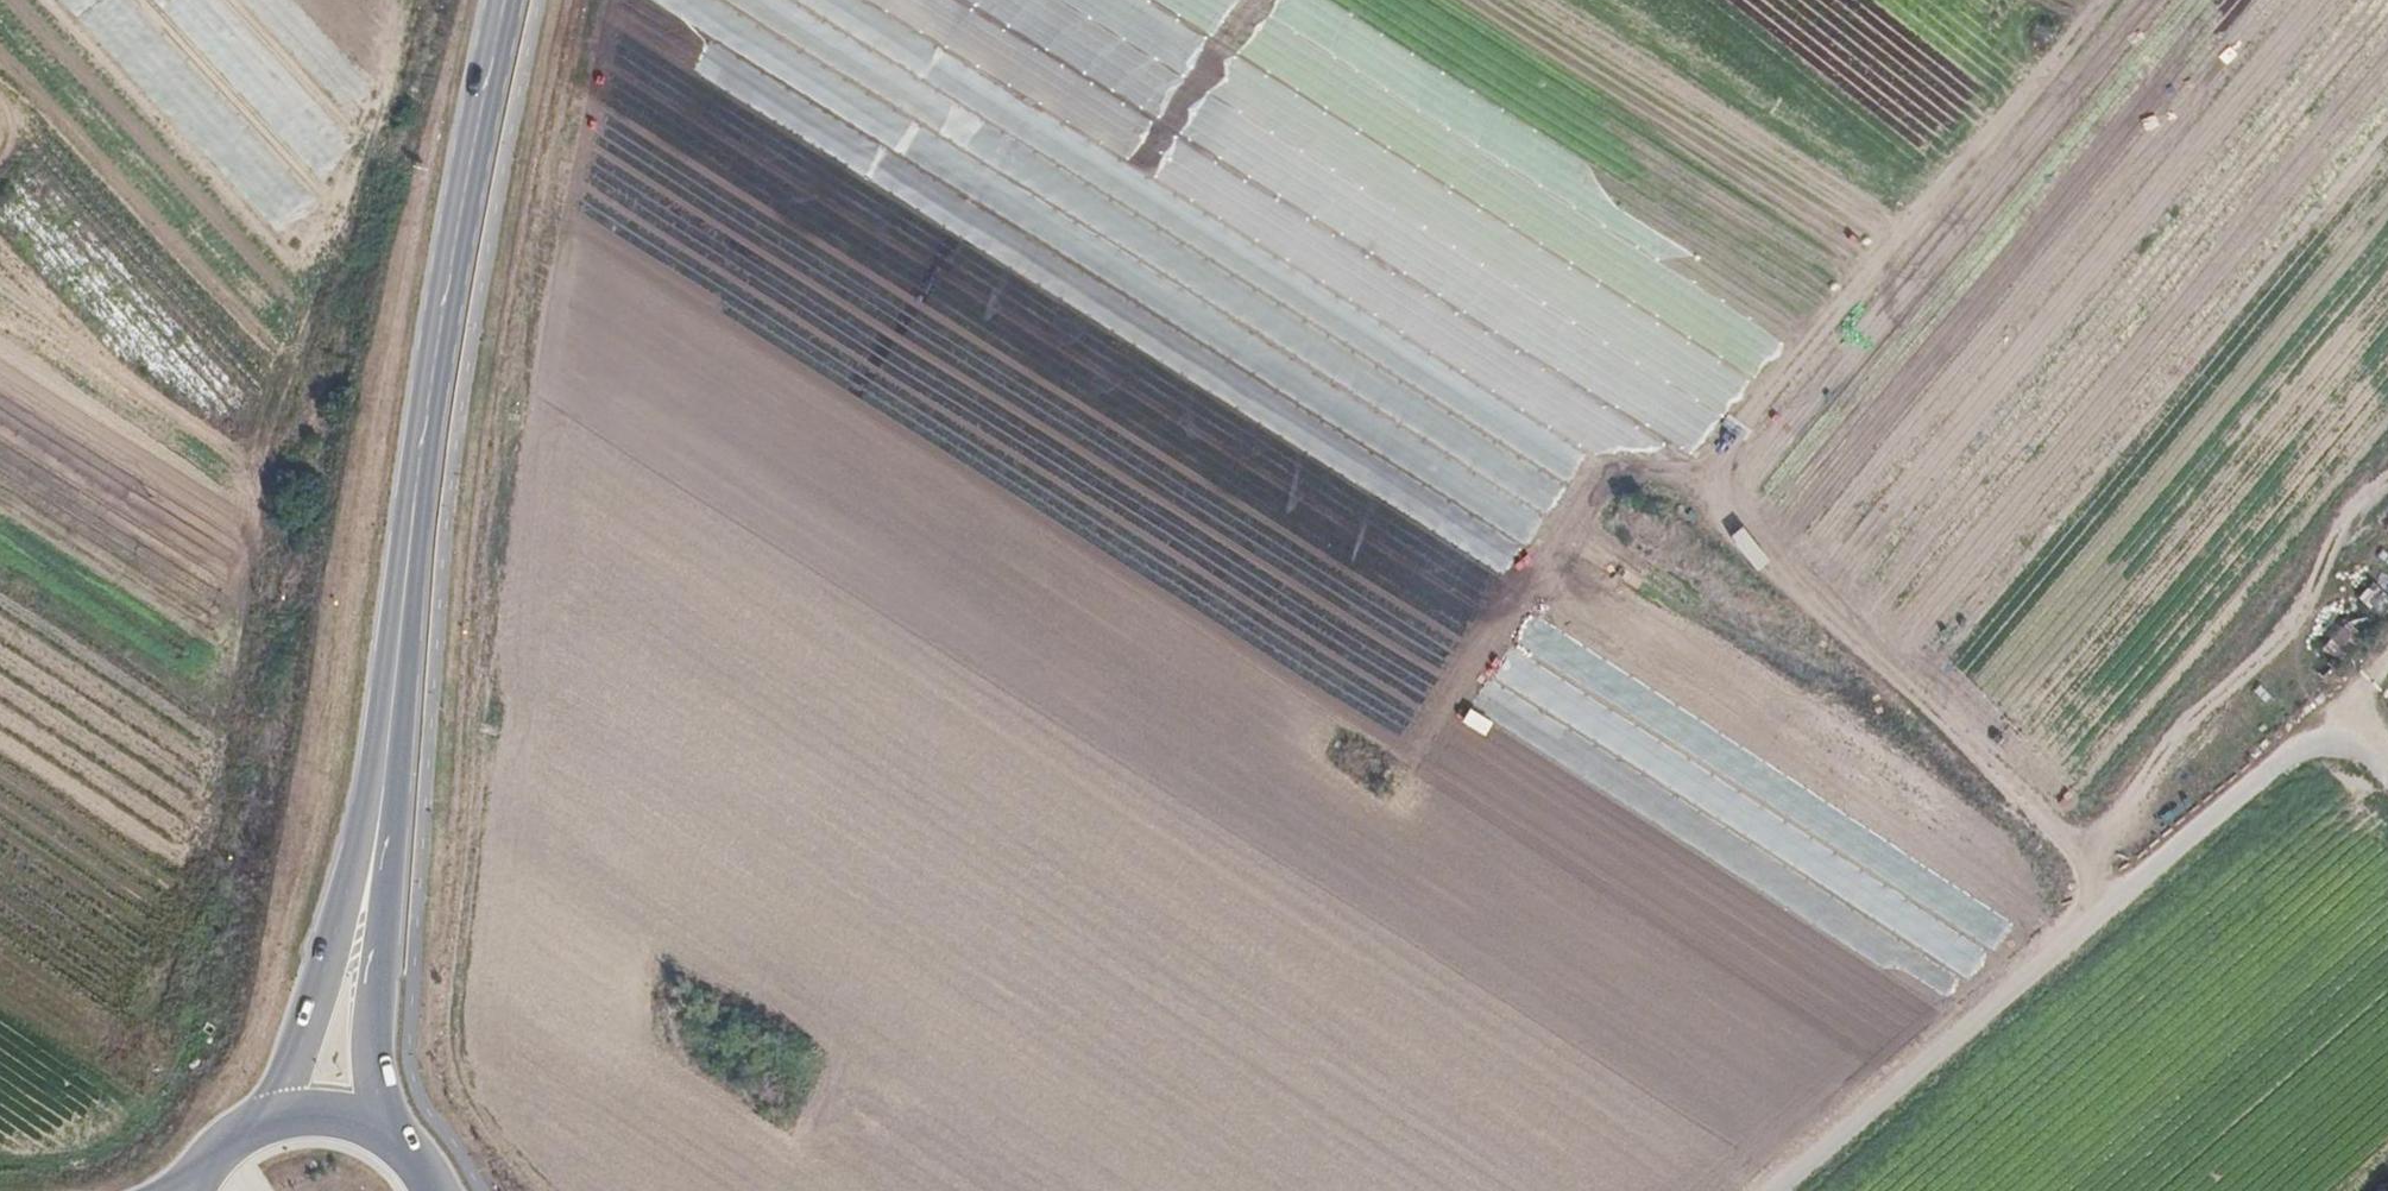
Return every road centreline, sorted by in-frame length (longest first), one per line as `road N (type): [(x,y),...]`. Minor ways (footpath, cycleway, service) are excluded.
road 1 (track): [(2083,912),(1970,736),(1737,492),(2133,0)]
road 2 (secondary): [(503,0),(427,402),(374,853)]
road 3 (unclassified): [(2326,736),(2279,760),(2083,912),(1774,1190)]
road 4 (track): [(278,743),(0,578)]
road 5 (secondary): [(374,853),(309,1050),(258,1125)]
road 6 (secondary): [(390,1141),(363,1078),(359,1024),(374,853)]
road 7 (secondary): [(390,1141),(326,1116),(258,1125)]

